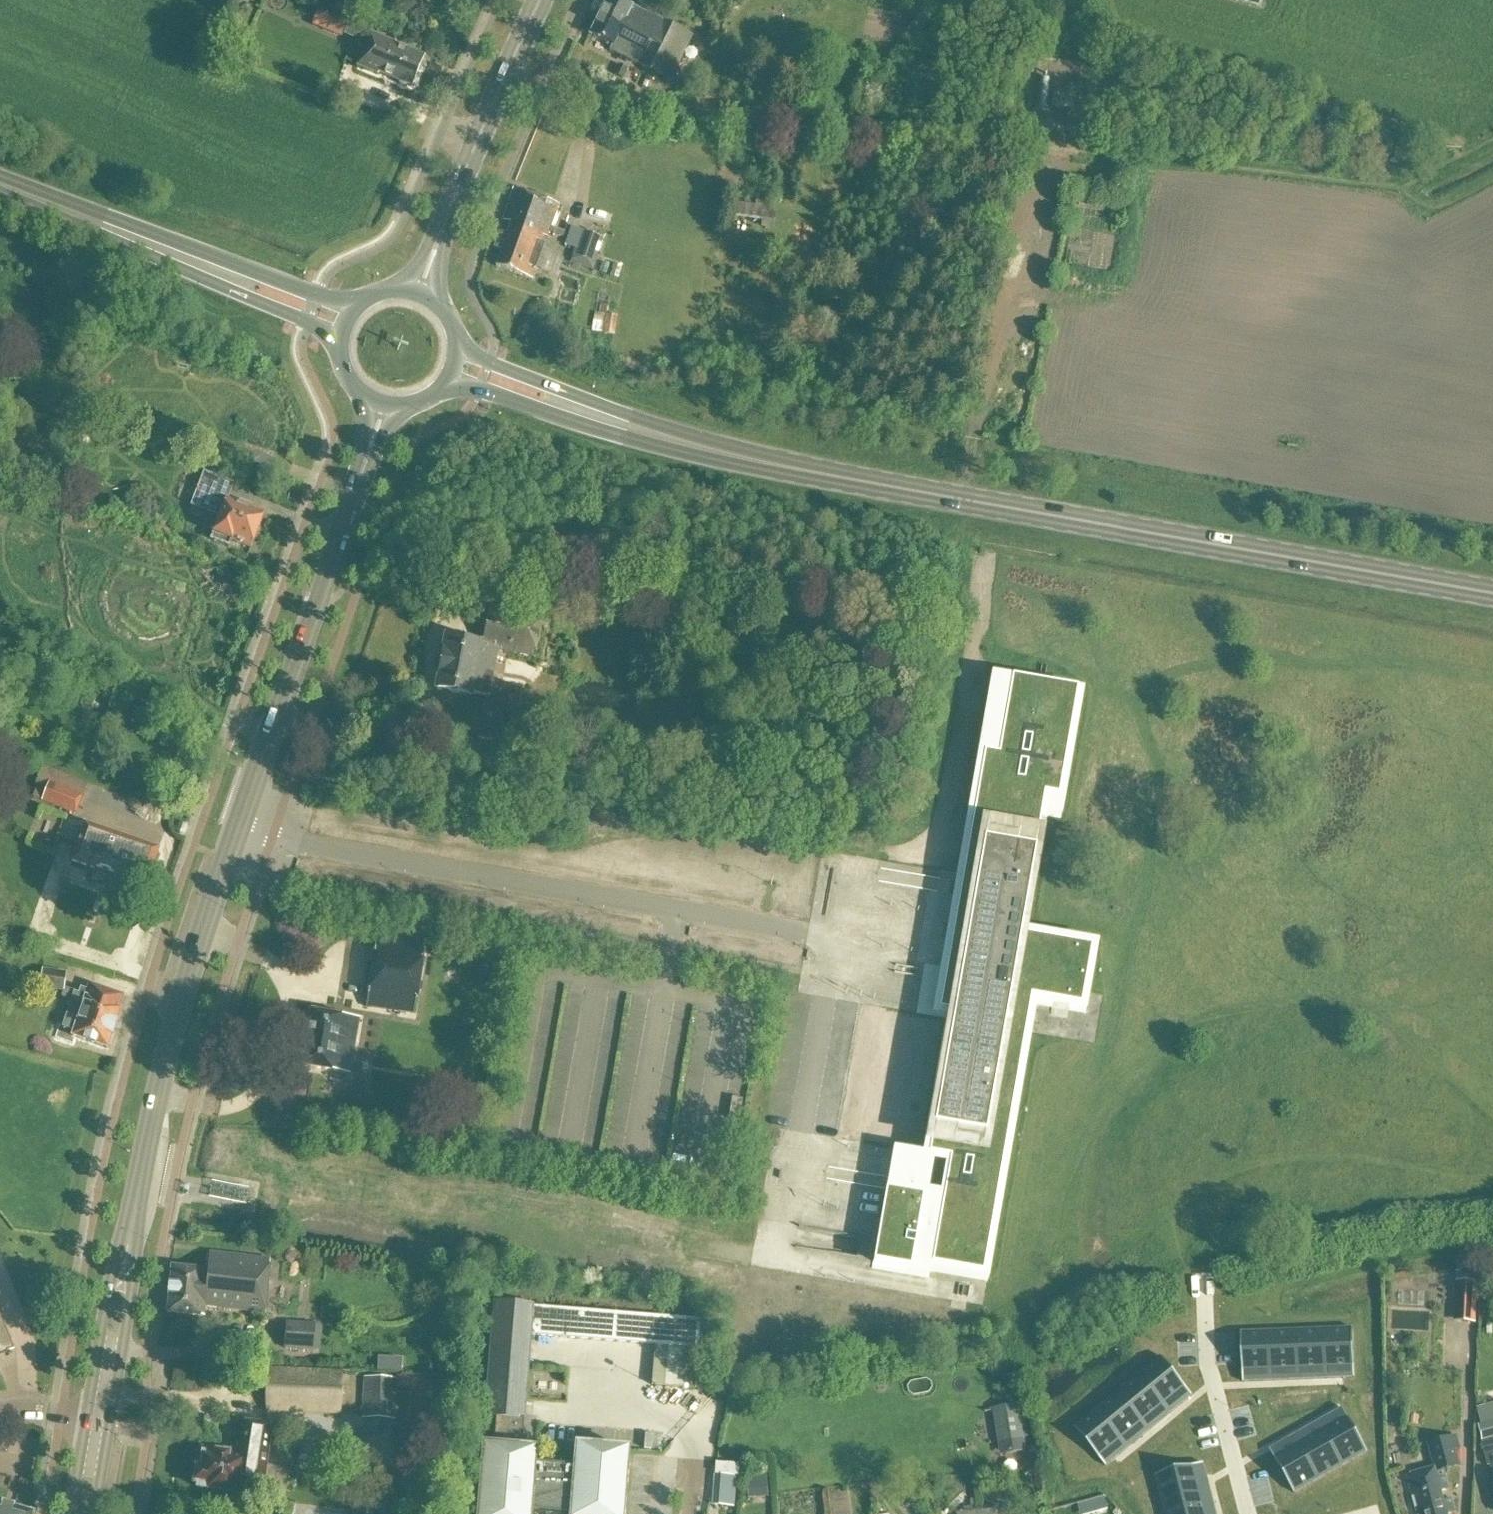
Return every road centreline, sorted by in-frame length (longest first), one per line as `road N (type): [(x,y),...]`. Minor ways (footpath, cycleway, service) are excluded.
road 1 (primary): [(606,422),(766,467),(1492,595)]
road 2 (secondary): [(132,1208),(176,1020),(226,857),(384,409)]
road 3 (track): [(1449,177),(1388,189),(1035,148)]
road 4 (secondary): [(419,291),(542,0)]
road 5 (residential): [(1248,1513),(1207,1366),(1204,1278)]
road 6 (secondary): [(109,1427),(131,1297),(132,1208)]
road 7 (secondary): [(132,1208),(85,1423)]
road 8 (primary): [(202,267),(0,187)]
road 9 (primary): [(606,422),(468,353),(459,342)]
road 10 (primary): [(447,387),(606,422)]
road 11 (primary): [(358,303),(202,267)]
road 12 (primary): [(202,267),(338,343)]

